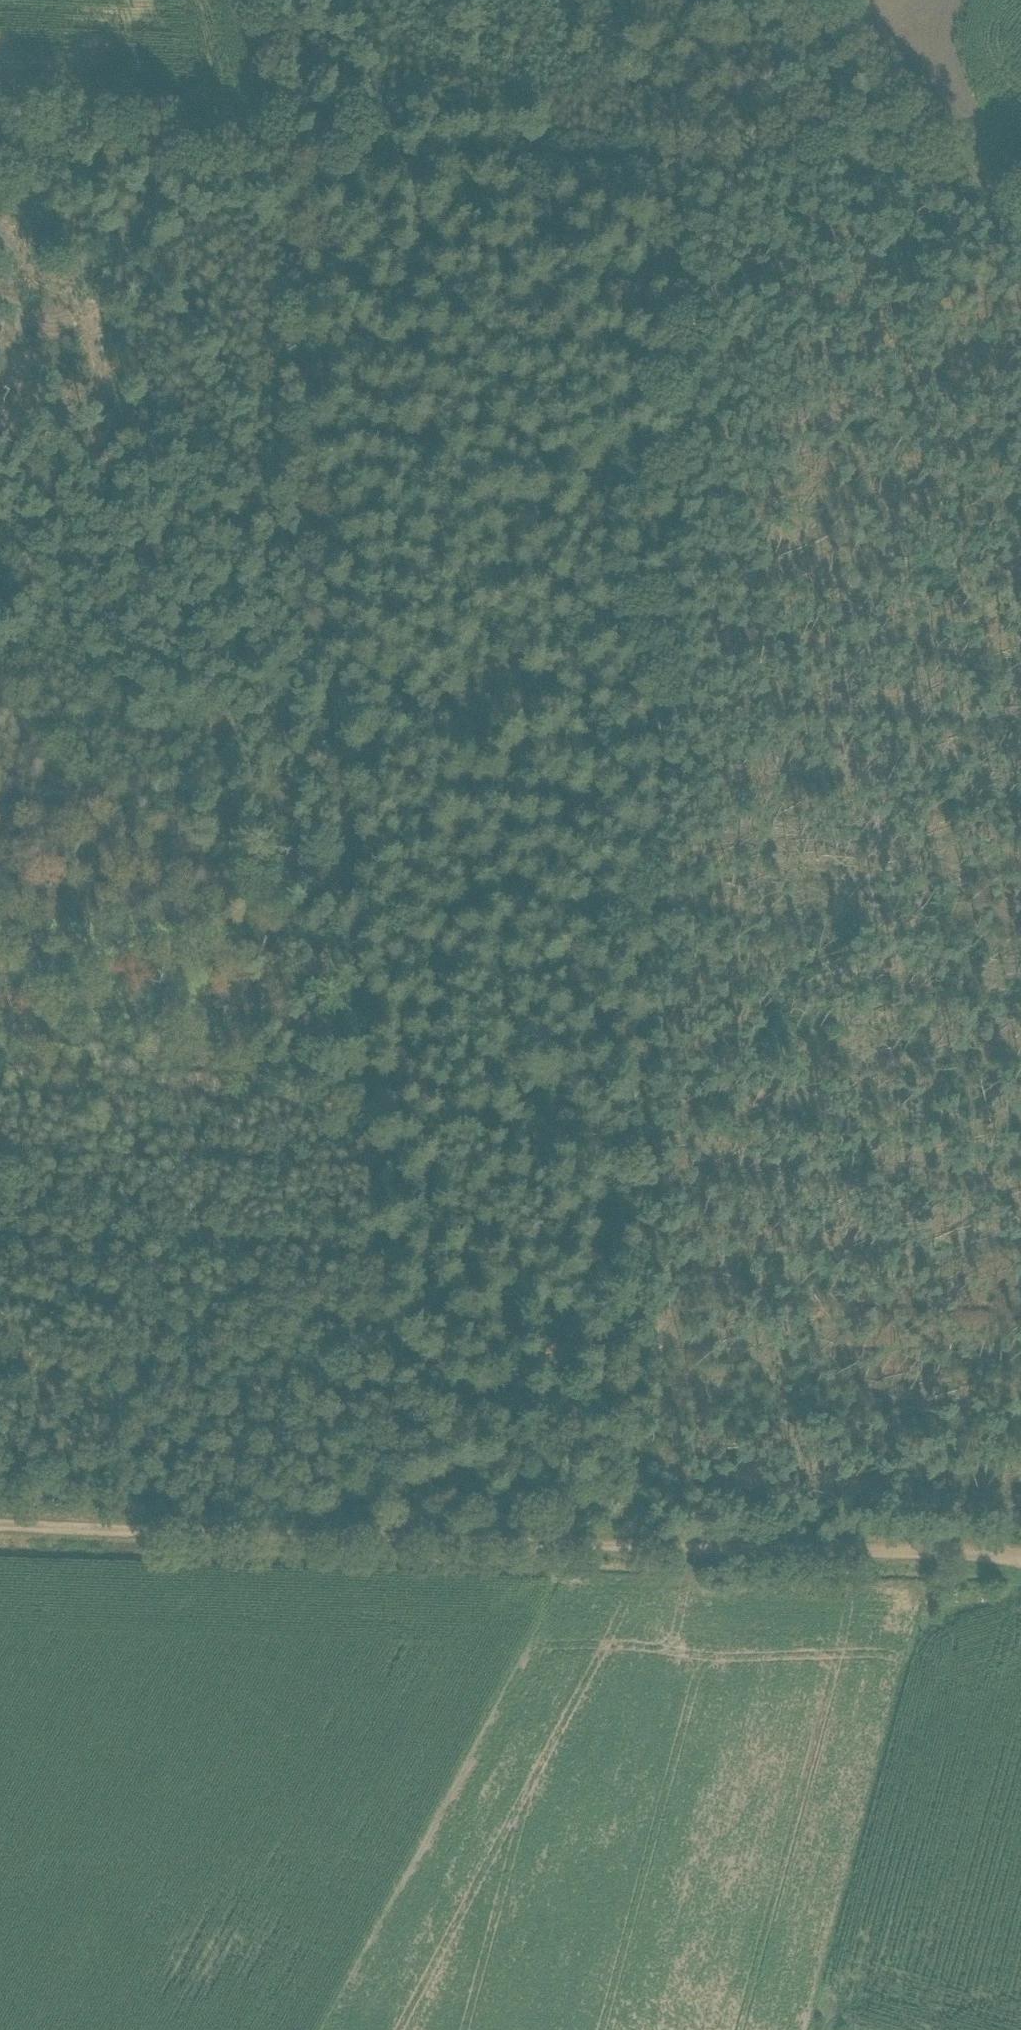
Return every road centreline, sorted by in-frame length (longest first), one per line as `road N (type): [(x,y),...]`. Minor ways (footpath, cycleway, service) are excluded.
road 1 (track): [(991,166),(0,135)]
road 2 (track): [(0,1527),(624,1545)]
road 3 (track): [(624,1545),(1020,1554)]

